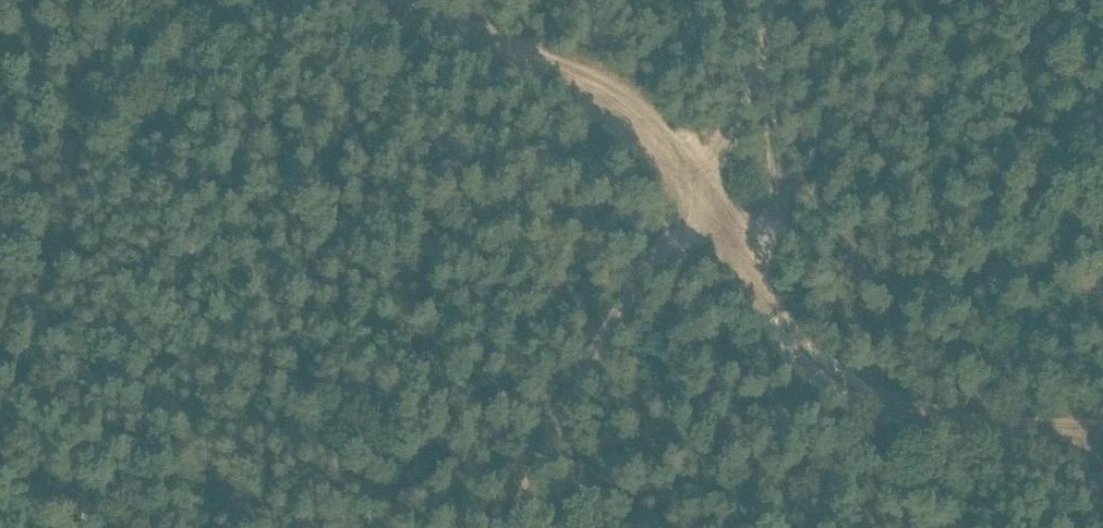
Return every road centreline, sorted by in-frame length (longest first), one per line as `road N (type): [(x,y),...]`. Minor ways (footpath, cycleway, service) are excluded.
road 1 (track): [(1102,438),(973,429),(822,376),(745,269),(696,178),(600,93),(396,0)]
road 2 (track): [(511,527),(696,178)]

